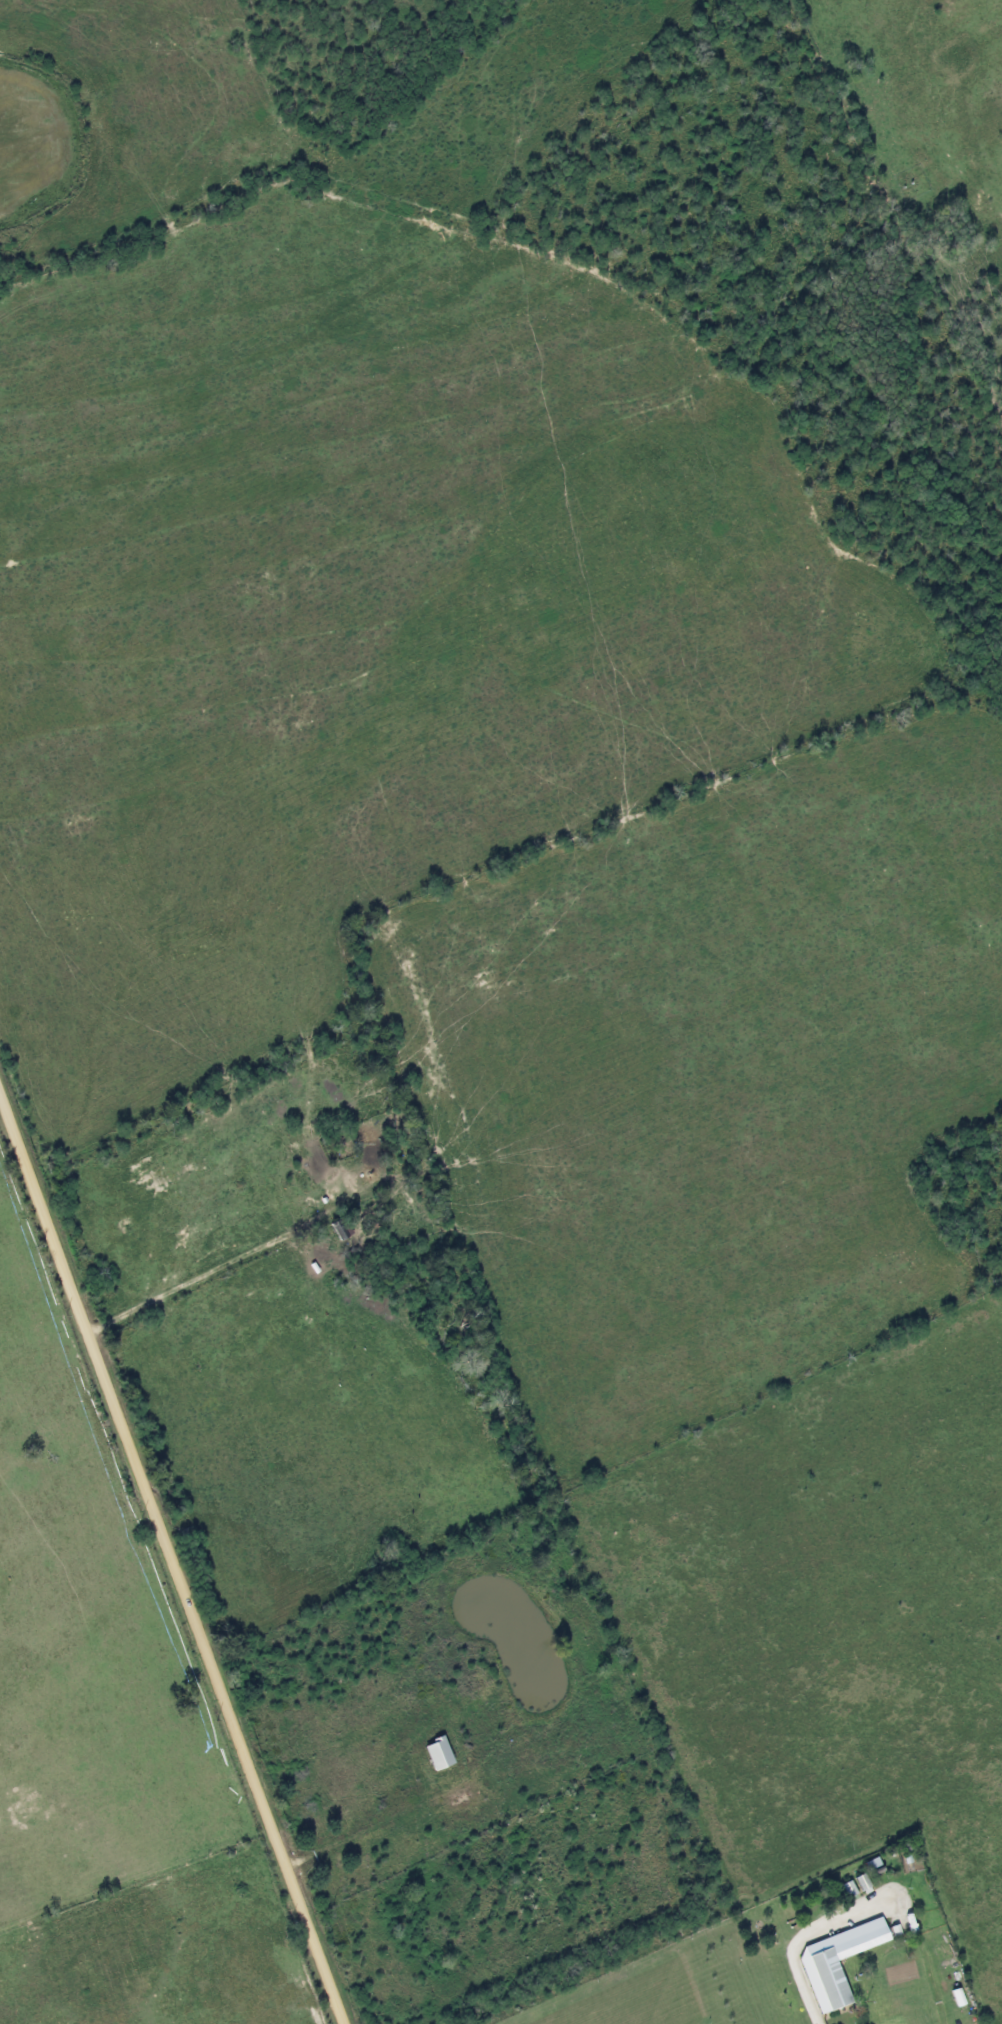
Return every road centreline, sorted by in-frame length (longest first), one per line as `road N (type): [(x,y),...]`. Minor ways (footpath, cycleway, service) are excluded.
road 1 (residential): [(342,2023),(0,1105)]
road 2 (track): [(317,1219),(83,1331)]

